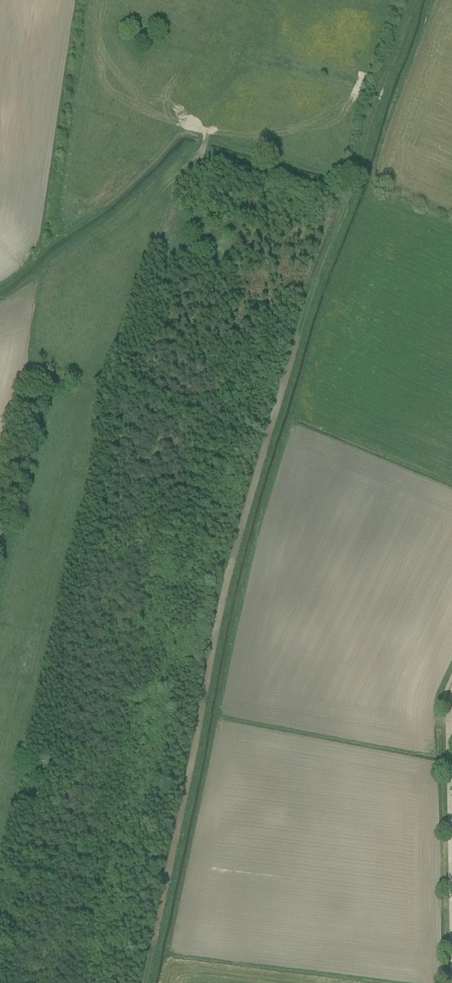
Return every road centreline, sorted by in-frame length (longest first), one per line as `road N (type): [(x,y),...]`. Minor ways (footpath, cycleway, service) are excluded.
road 1 (residential): [(451,878),(451,724)]

